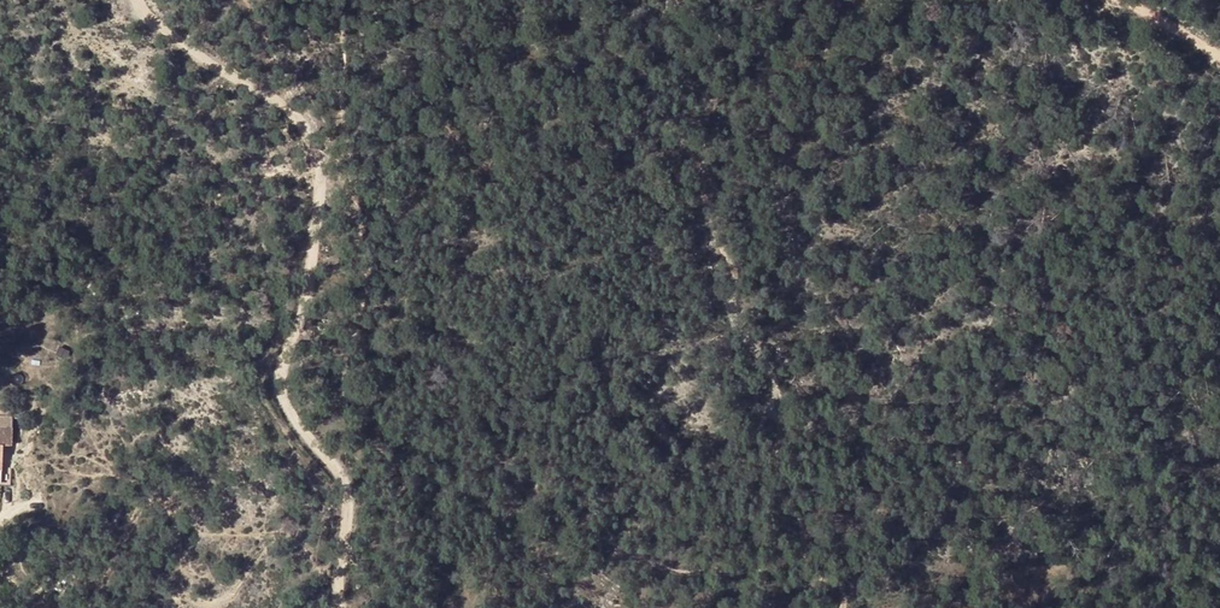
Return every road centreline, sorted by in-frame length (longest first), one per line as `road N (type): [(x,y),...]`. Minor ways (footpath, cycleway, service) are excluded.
road 1 (track): [(336,607),(337,500),(325,465),(276,394),(314,168),(301,126),(283,101),(184,53),(132,0)]

